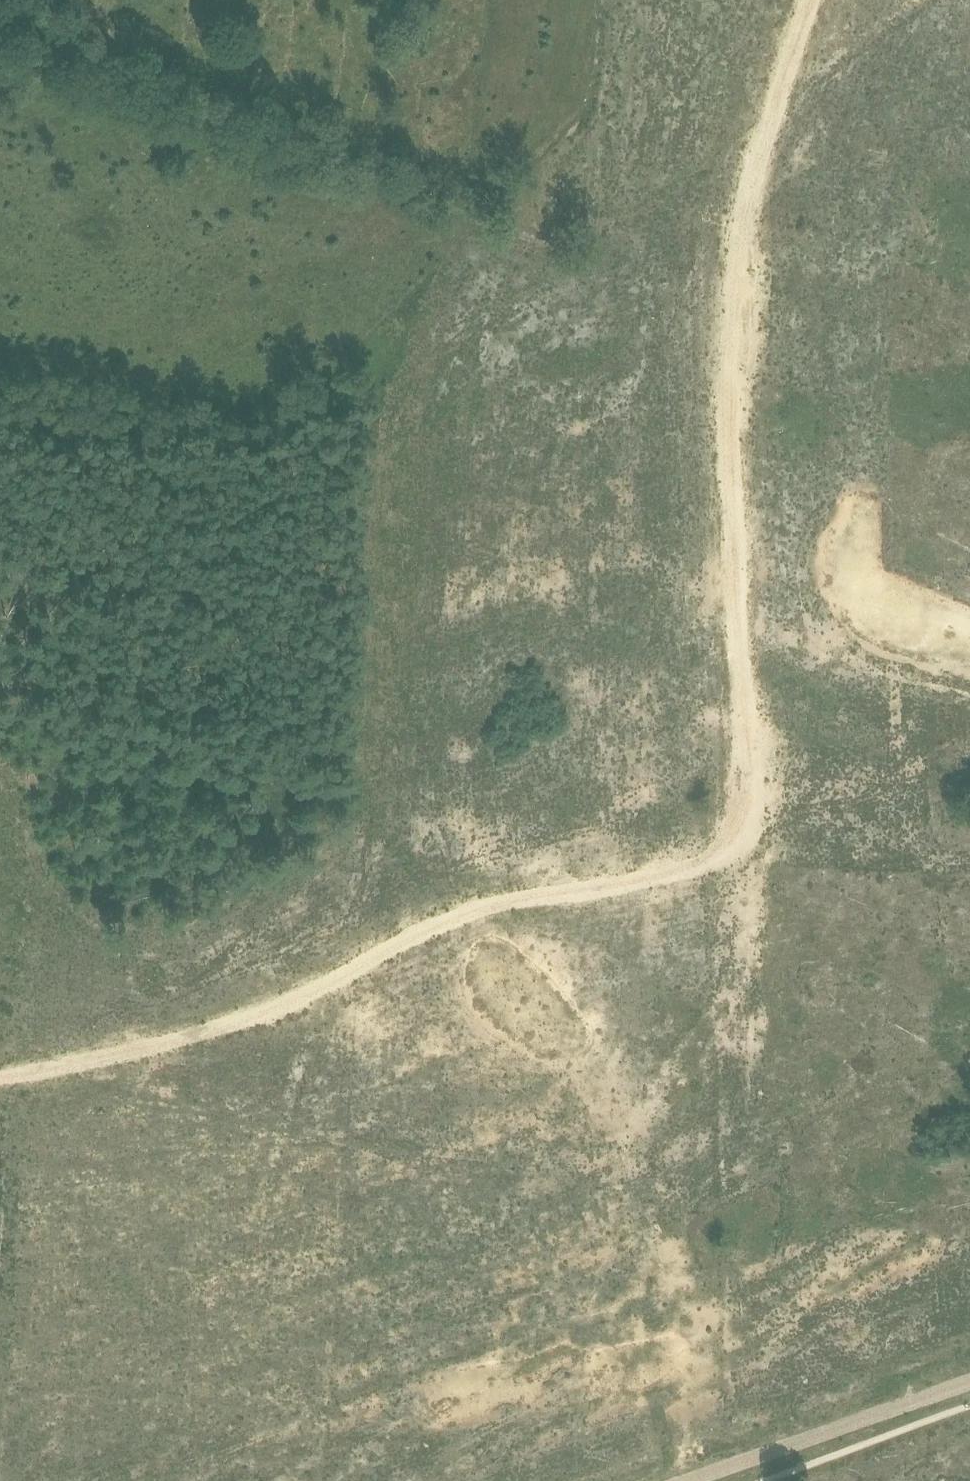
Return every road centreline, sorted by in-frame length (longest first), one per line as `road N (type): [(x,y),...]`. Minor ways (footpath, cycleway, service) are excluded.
road 1 (track): [(811,0),(740,224),(725,429),(740,640),(762,782),(752,839),(699,870),(489,906),(246,1021),(0,1078)]
road 2 (track): [(677,1480),(969,1378)]

